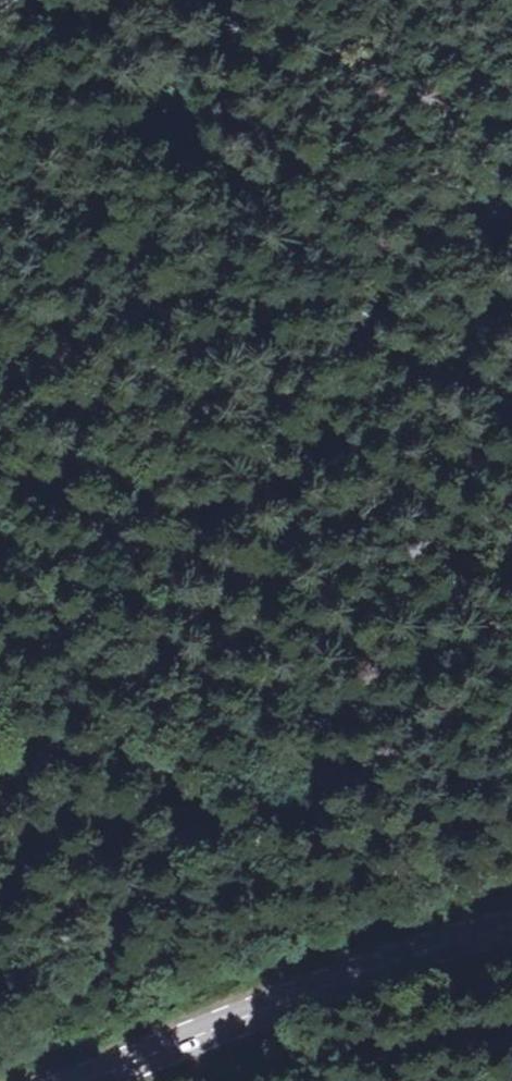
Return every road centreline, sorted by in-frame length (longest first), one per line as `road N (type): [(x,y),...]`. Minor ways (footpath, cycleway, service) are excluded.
road 1 (secondary): [(511,932),(419,957),(86,1080)]

